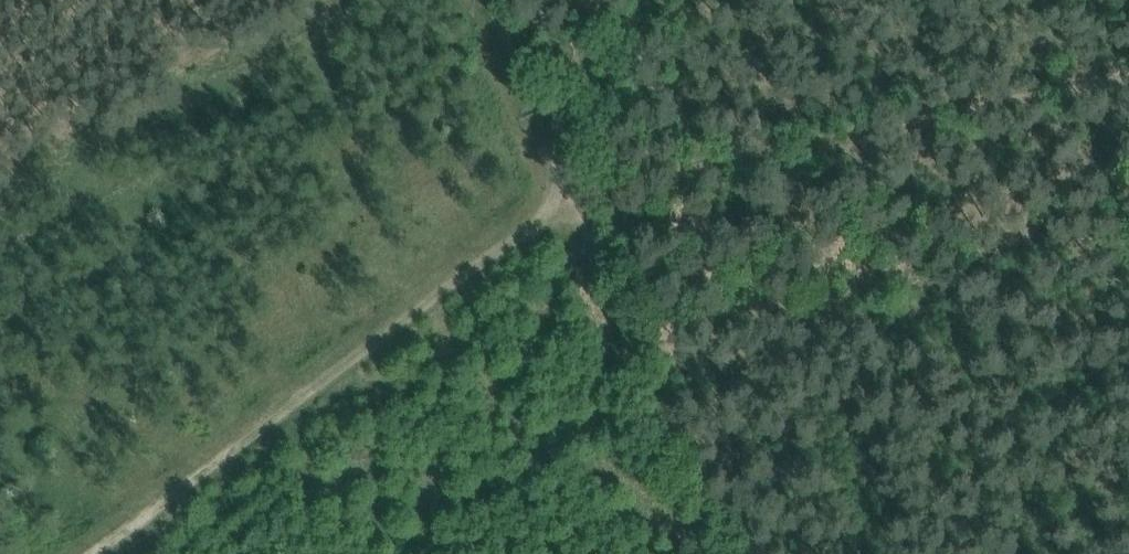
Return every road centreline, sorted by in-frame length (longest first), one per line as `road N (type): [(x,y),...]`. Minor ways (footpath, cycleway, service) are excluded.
road 1 (track): [(573,198),(101,553)]
road 2 (track): [(498,0),(535,113),(633,331),(694,553)]
road 3 (track): [(633,331),(1128,230)]
road 4 (track): [(549,139),(588,122),(634,72),(675,0)]

